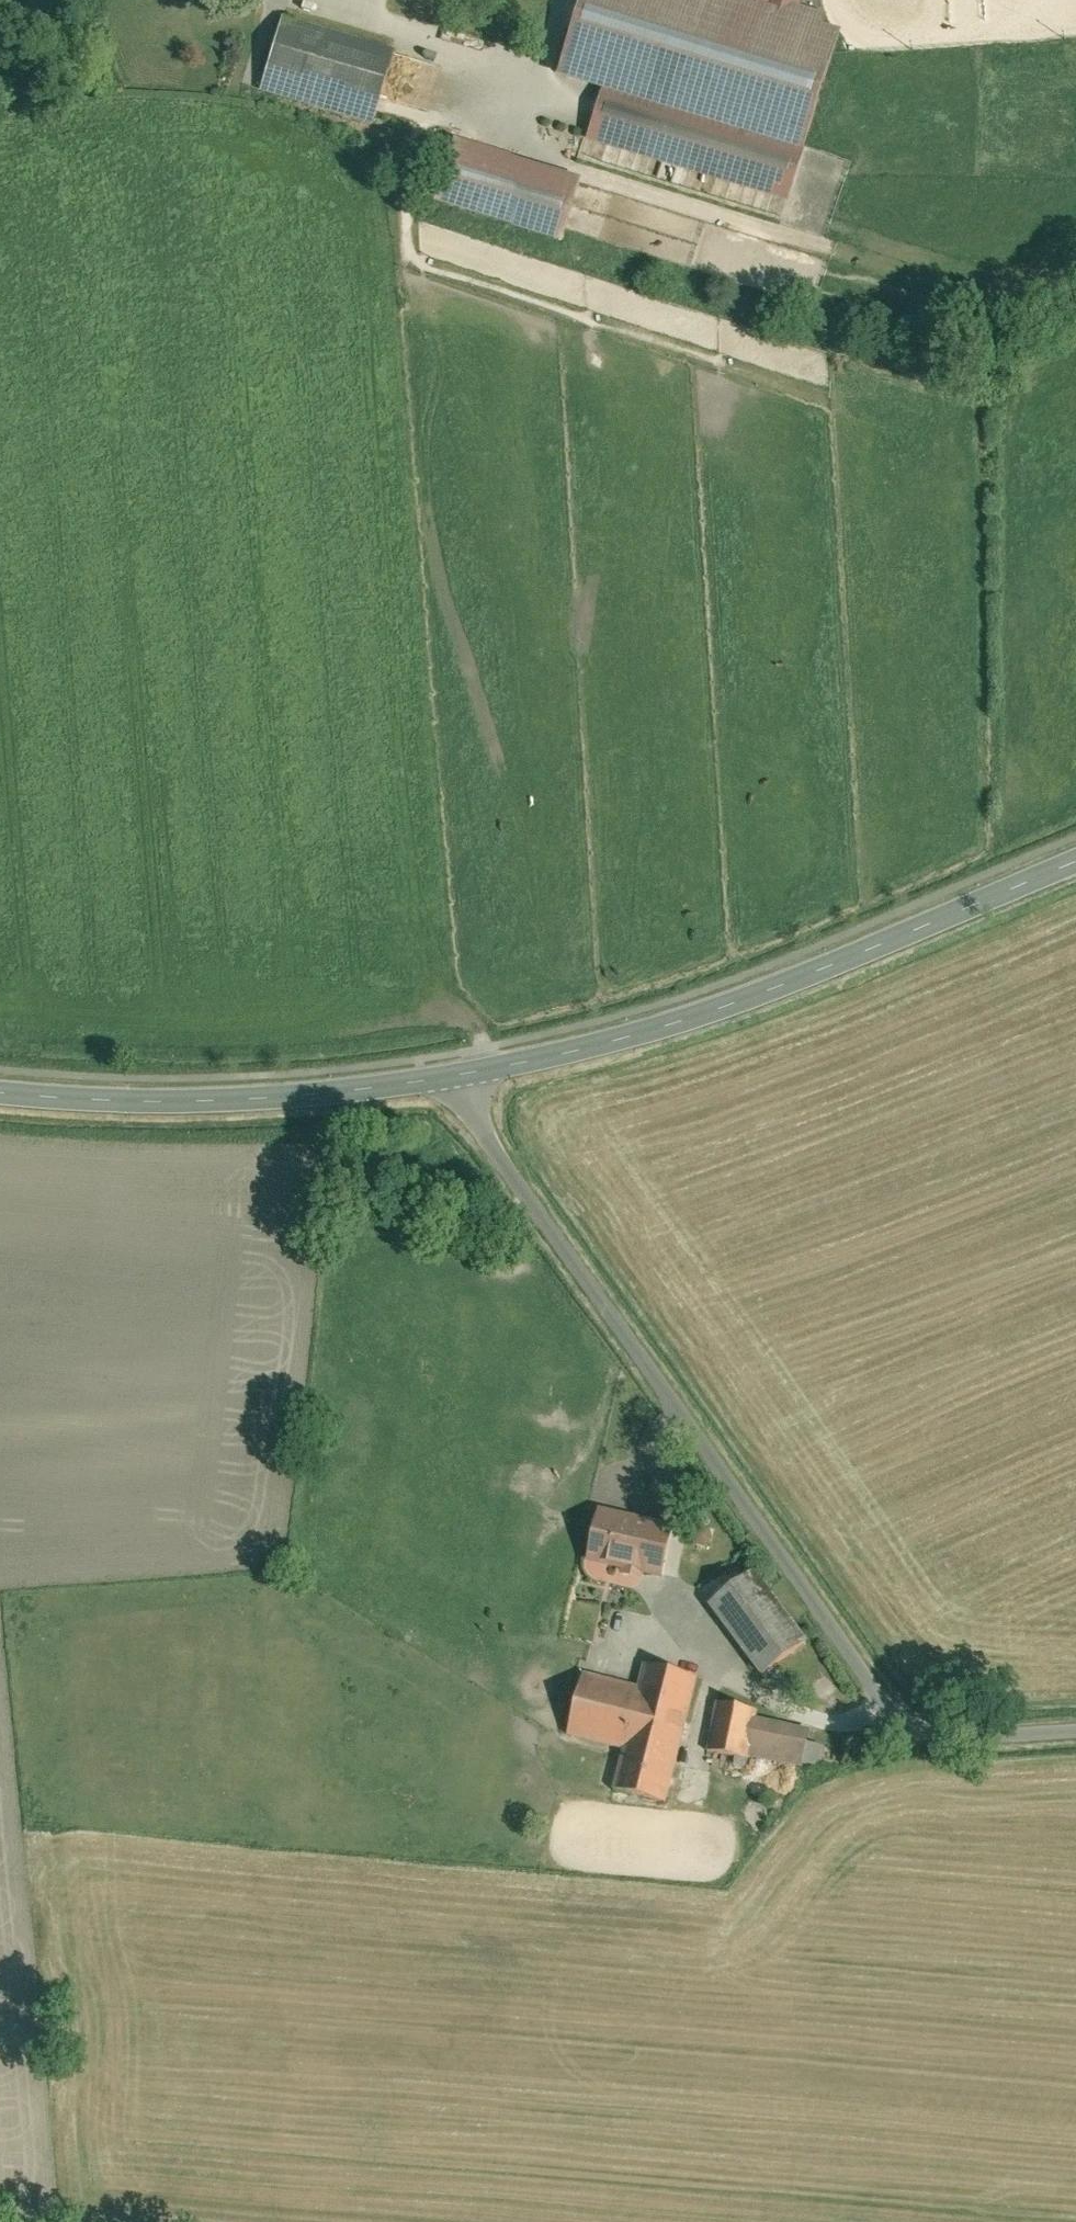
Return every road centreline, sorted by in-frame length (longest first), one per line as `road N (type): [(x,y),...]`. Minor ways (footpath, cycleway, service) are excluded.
road 1 (unclassified): [(1075,1736),(986,1743),(880,1709),(481,1134),(465,1077)]
road 2 (tertiary): [(465,1077),(673,1030),(1075,866)]
road 3 (tertiary): [(0,1098),(106,1107),(296,1103),(465,1077)]

